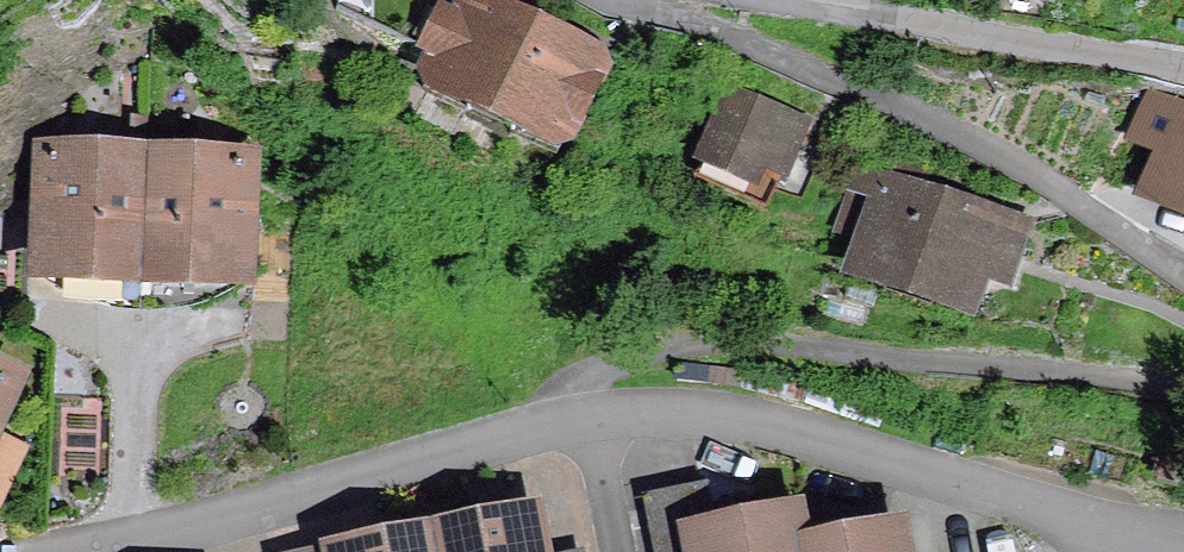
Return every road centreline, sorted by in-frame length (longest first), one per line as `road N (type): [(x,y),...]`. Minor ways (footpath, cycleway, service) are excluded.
road 1 (residential): [(1183,381),(623,351),(597,378),(607,427)]
road 2 (residential): [(1183,290),(1095,220),(973,143),(646,0)]
road 3 (residential): [(1183,543),(740,430),(607,427)]
road 4 (residential): [(607,427),(522,438),(112,551)]
road 5 (residential): [(806,0),(1183,71)]
road 6 (residential): [(607,427),(625,551)]

